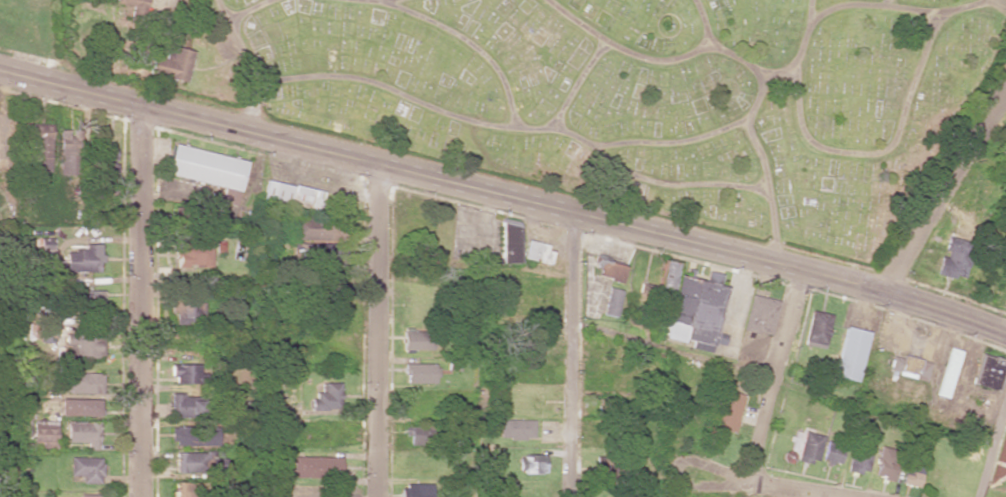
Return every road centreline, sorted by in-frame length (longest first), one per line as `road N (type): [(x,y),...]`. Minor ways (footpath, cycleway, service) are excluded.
road 1 (secondary): [(0,71),(887,291),(1005,337)]
road 2 (residential): [(143,110),(136,496)]
road 3 (residential): [(379,168),(377,496)]
road 4 (residential): [(576,213),(571,496)]
road 5 (residential): [(887,291),(1005,96)]
road 6 (residential): [(803,274),(749,480)]
road 7 (residential): [(853,496),(710,466)]

